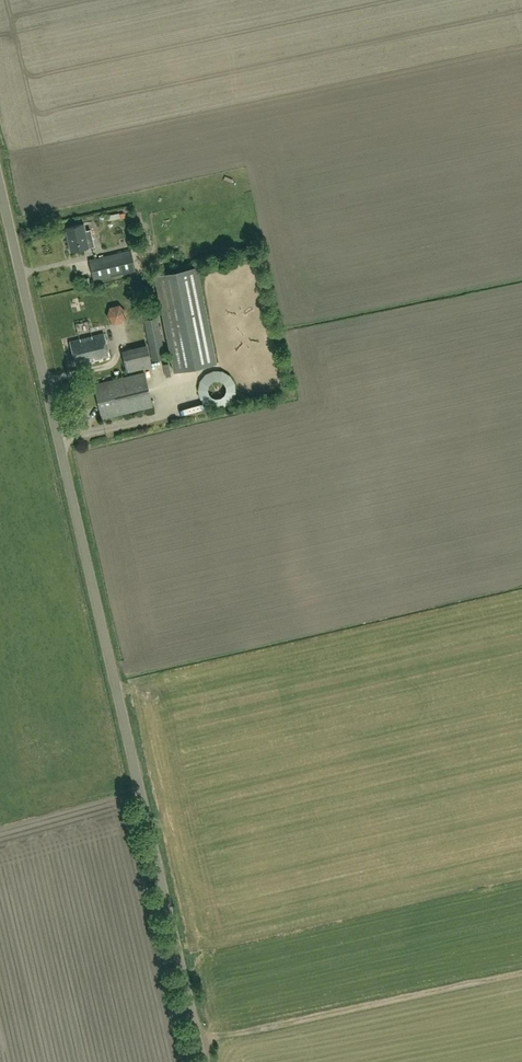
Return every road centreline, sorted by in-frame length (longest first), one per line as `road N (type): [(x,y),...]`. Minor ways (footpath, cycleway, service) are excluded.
road 1 (unclassified): [(202,1061),(0,216)]
road 2 (track): [(521,978),(197,1044)]

